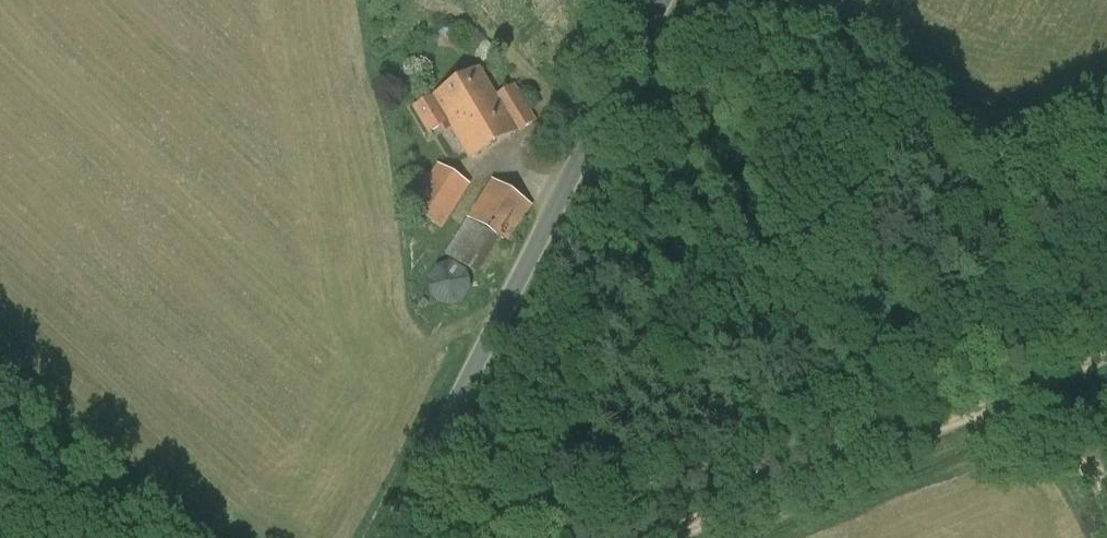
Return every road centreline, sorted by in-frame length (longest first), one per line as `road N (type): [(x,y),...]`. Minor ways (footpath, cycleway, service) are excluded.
road 1 (tertiary): [(387,537),(663,0)]
road 2 (track): [(671,537),(1106,355)]
road 3 (track): [(131,537),(0,418)]

